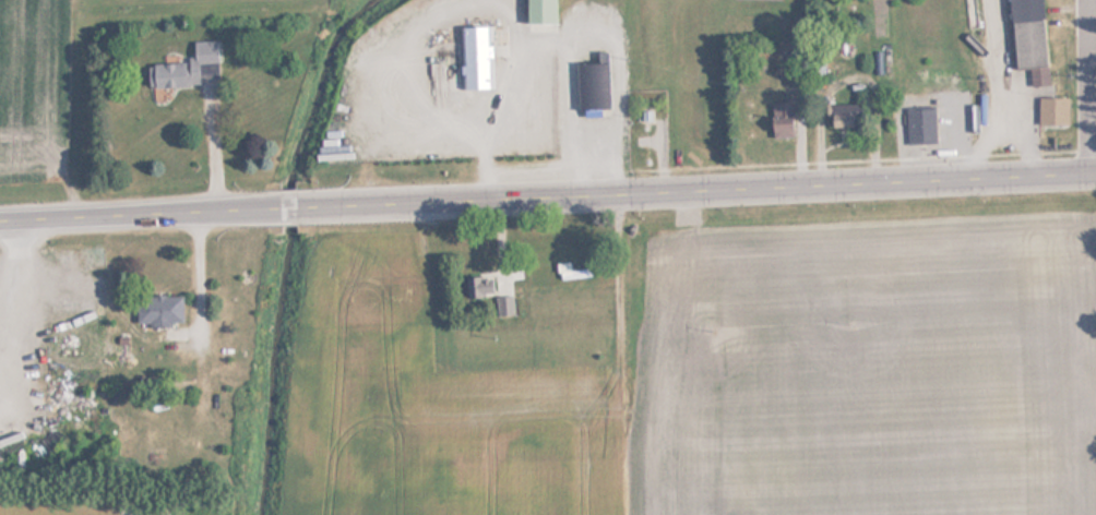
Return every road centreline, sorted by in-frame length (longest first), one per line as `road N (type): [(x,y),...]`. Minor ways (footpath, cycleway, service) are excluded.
road 1 (primary): [(0,225),(607,199)]
road 2 (primary): [(607,199),(1095,171)]
road 3 (residential): [(1091,171),(1088,0)]

